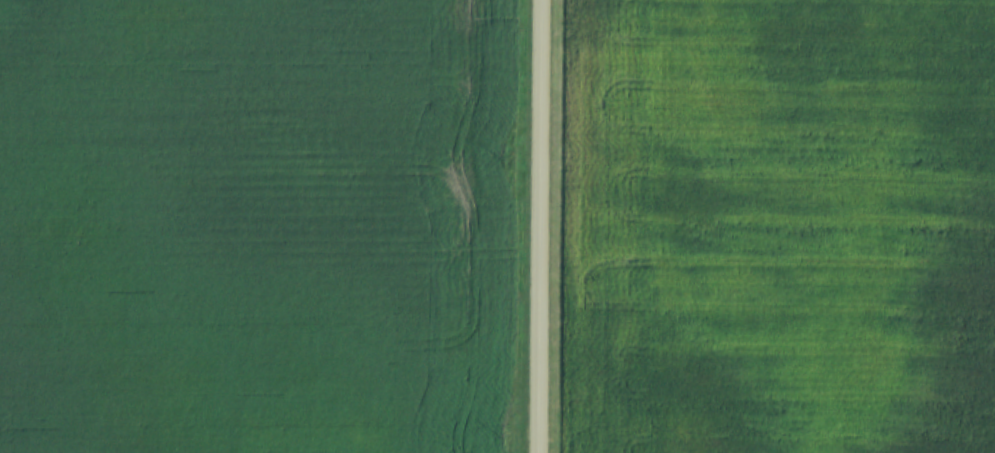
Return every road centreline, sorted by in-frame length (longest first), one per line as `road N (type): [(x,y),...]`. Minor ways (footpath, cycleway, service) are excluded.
road 1 (tertiary): [(542,452),(545,0)]

